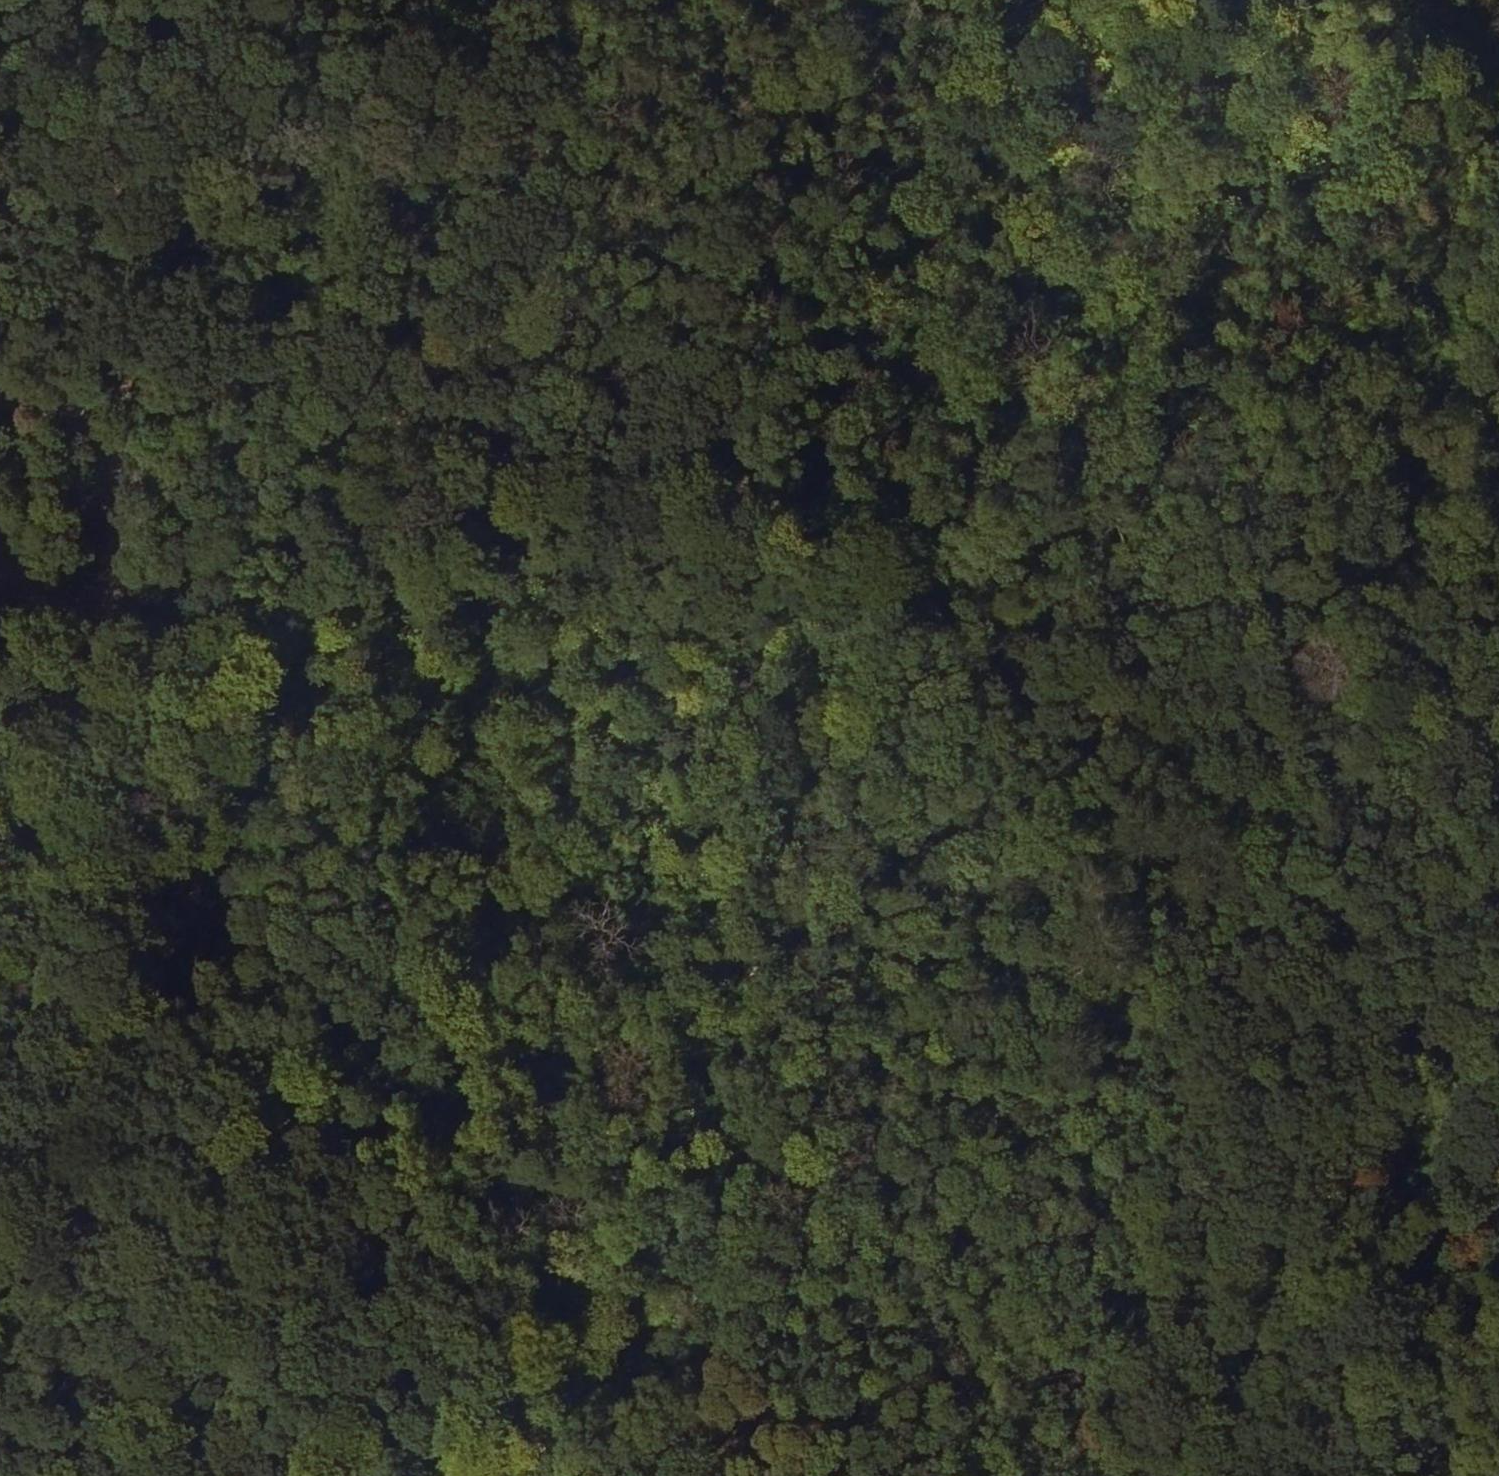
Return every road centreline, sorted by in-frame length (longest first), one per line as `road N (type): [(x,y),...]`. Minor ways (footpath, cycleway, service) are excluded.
road 1 (track): [(0,864),(97,756),(260,694),(363,537),(516,537)]
road 2 (track): [(361,375),(547,383),(563,0)]

